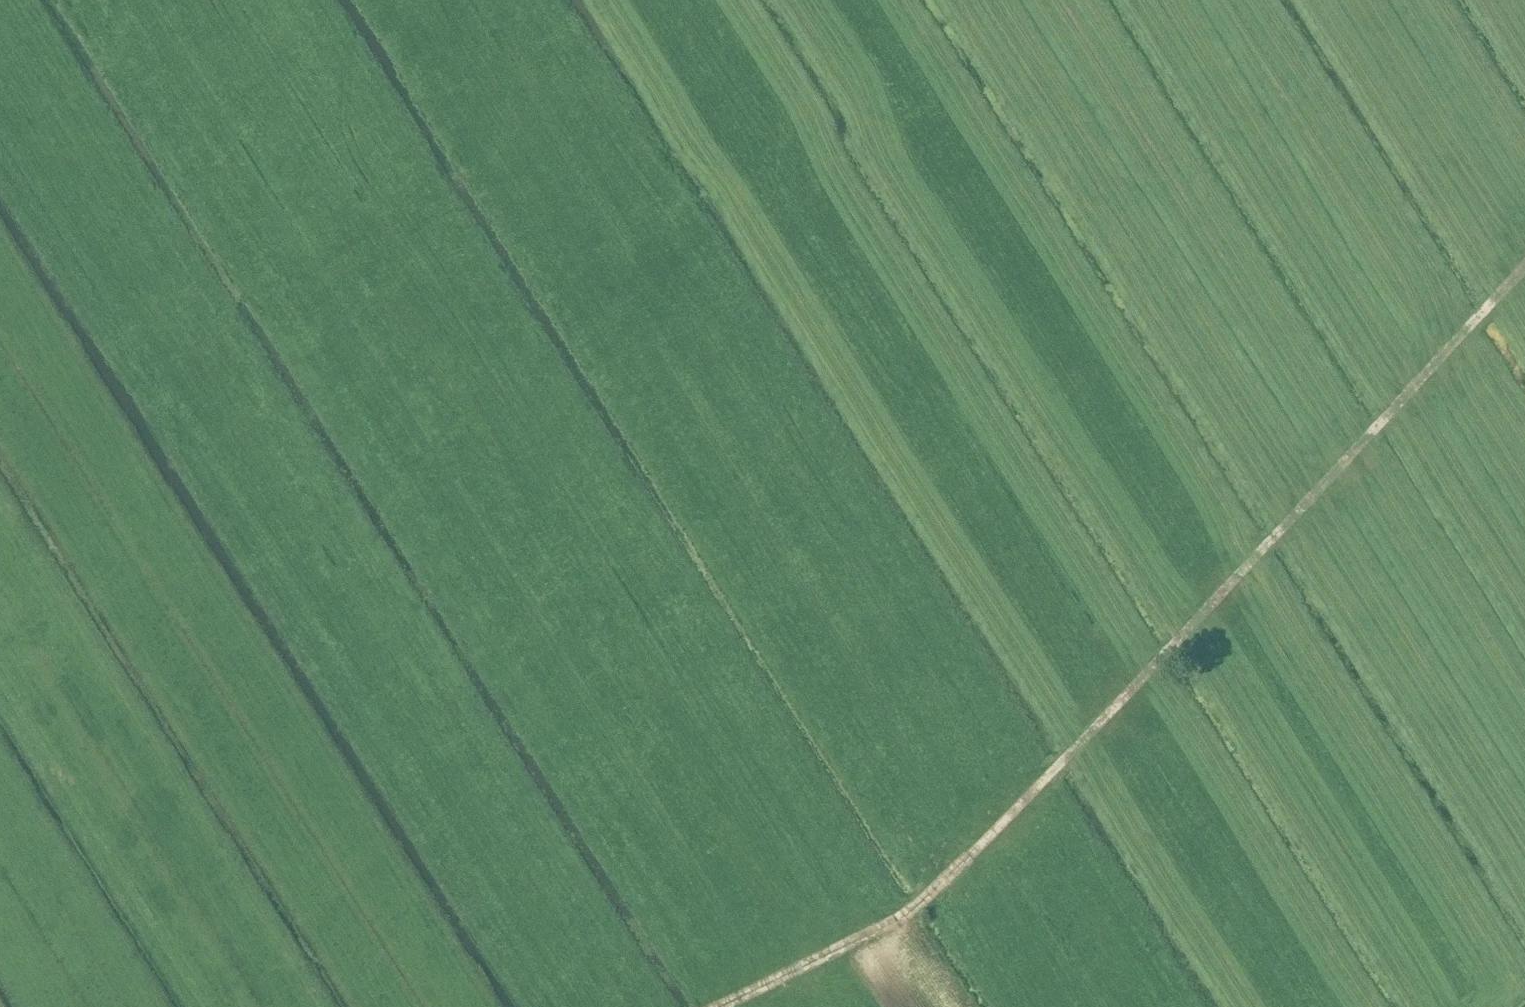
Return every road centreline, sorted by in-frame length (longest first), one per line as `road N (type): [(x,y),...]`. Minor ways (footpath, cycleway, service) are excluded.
road 1 (track): [(721,1006),(905,916),(934,890),(1121,702),(1524,265)]

